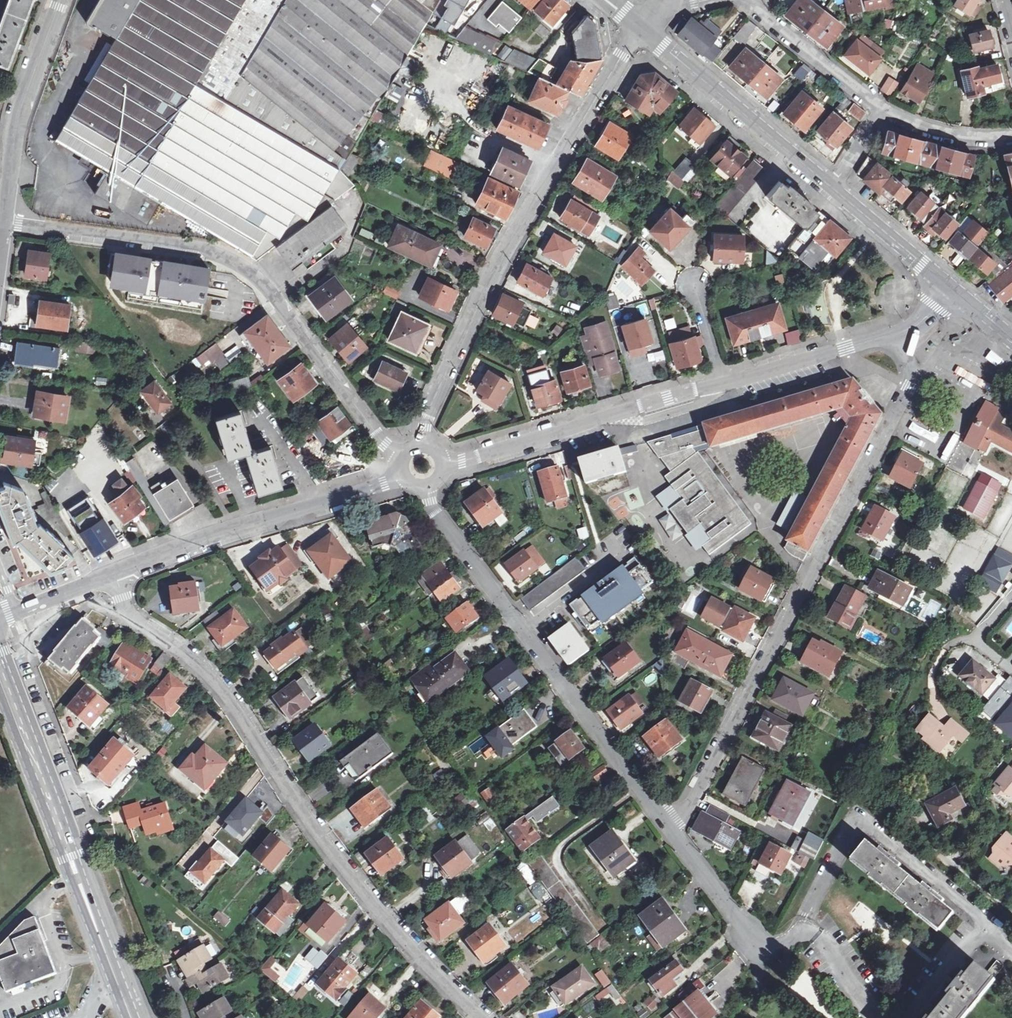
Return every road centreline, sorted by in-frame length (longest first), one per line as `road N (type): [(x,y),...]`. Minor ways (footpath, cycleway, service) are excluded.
road 1 (residential): [(485,1017),(411,947),(309,820),(219,688),(133,618),(114,574)]
road 2 (residential): [(670,830),(906,394),(904,333)]
road 3 (residential): [(406,461),(269,286),(237,263),(5,225)]
road 4 (residential): [(643,26),(514,238),(454,355),(423,449)]
road 5 (residential): [(426,484),(430,502),(670,830)]
road 6 (secondary): [(136,1017),(0,669)]
road 7 (residential): [(407,476),(114,574)]
road 8 (residential): [(722,384),(440,463)]
road 9 (residential): [(806,930),(854,837),(867,830),(984,928)]
road 10 (tertiary): [(643,26),(831,182)]
road 11 (unclassified): [(59,0),(23,96),(7,163),(5,225)]
road 12 (residential): [(670,830),(749,941),(780,950),(806,930)]
road 13 (track): [(601,926),(557,855),(640,789)]
road 14 (residential): [(904,333),(722,384)]
road 15 (residential): [(750,0),(884,111)]
road 16 (tertiary): [(831,182),(951,285)]
road 17 (residential): [(884,111),(962,137),(1011,137)]

